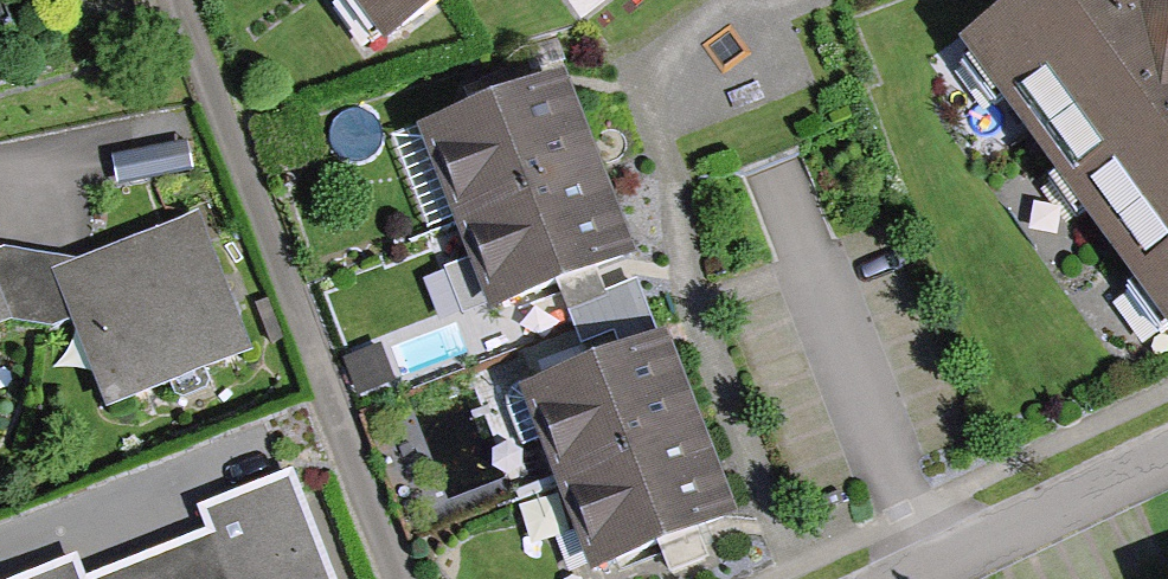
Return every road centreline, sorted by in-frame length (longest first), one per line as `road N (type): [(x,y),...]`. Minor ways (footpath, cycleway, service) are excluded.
road 1 (residential): [(175,0),(398,578)]
road 2 (residential): [(1167,450),(903,578)]

